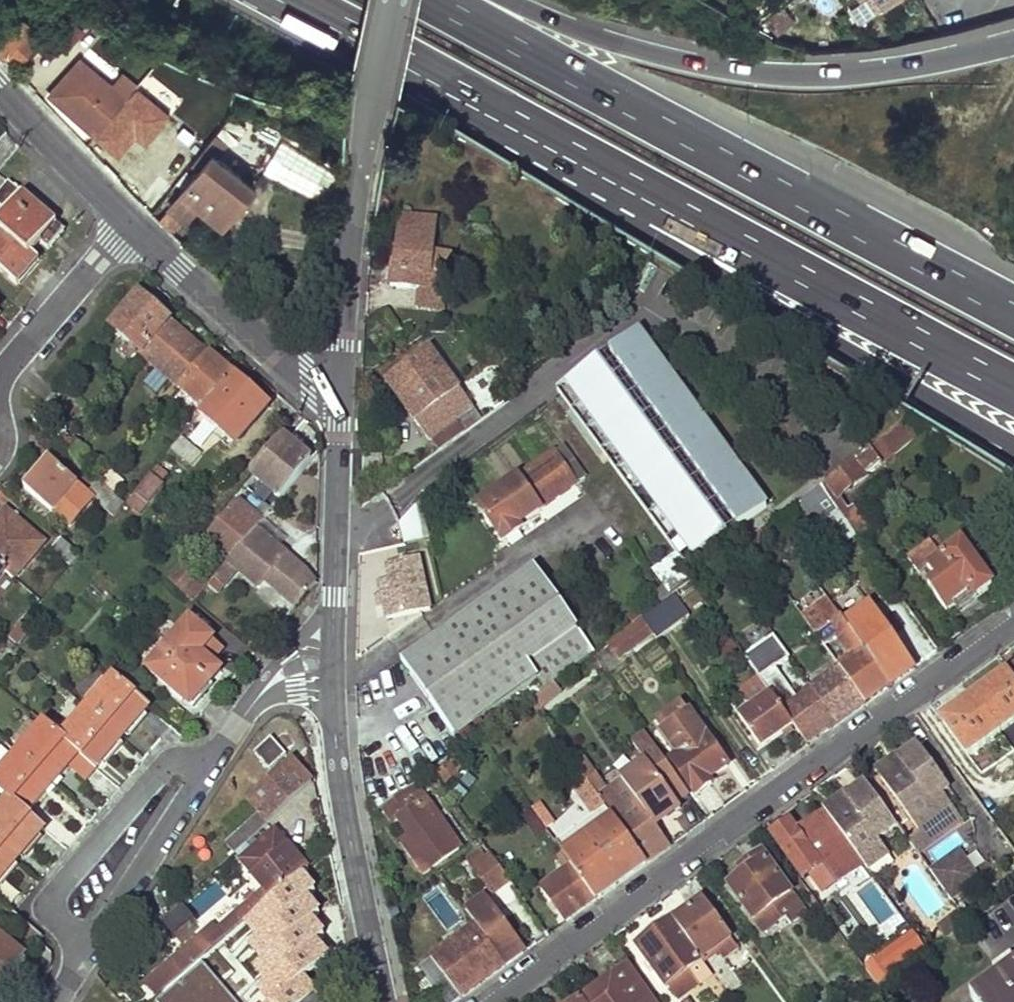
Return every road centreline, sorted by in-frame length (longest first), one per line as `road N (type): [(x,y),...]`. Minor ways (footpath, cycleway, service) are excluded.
road 1 (motorway): [(1013,306),(439,0)]
road 2 (motorway): [(474,90),(517,146),(1013,442)]
road 3 (residential): [(1013,619),(493,1001)]
road 4 (motorway): [(474,90),(1013,379)]
road 5 (motorway): [(1013,41),(860,73),(771,74),(630,45),(515,0)]
road 6 (tertiary): [(340,383),(358,198),(391,0)]
road 7 (tertiary): [(334,691),(337,769),(385,1001)]
road 8 (residential): [(210,772),(189,759),(164,764),(53,894),(53,914),(86,951)]
road 9 (tertiary): [(340,383),(287,363),(133,225)]
road 10 (tertiary): [(340,383),(333,638)]
road 11 (residential): [(210,772),(86,951)]
road 12 (residential): [(133,225),(0,382)]
road 13 (motorway): [(306,0),(474,90)]
road 14 (tertiary): [(133,225),(0,89)]
road 15 (residential): [(333,638),(317,638),(271,668),(244,717)]

